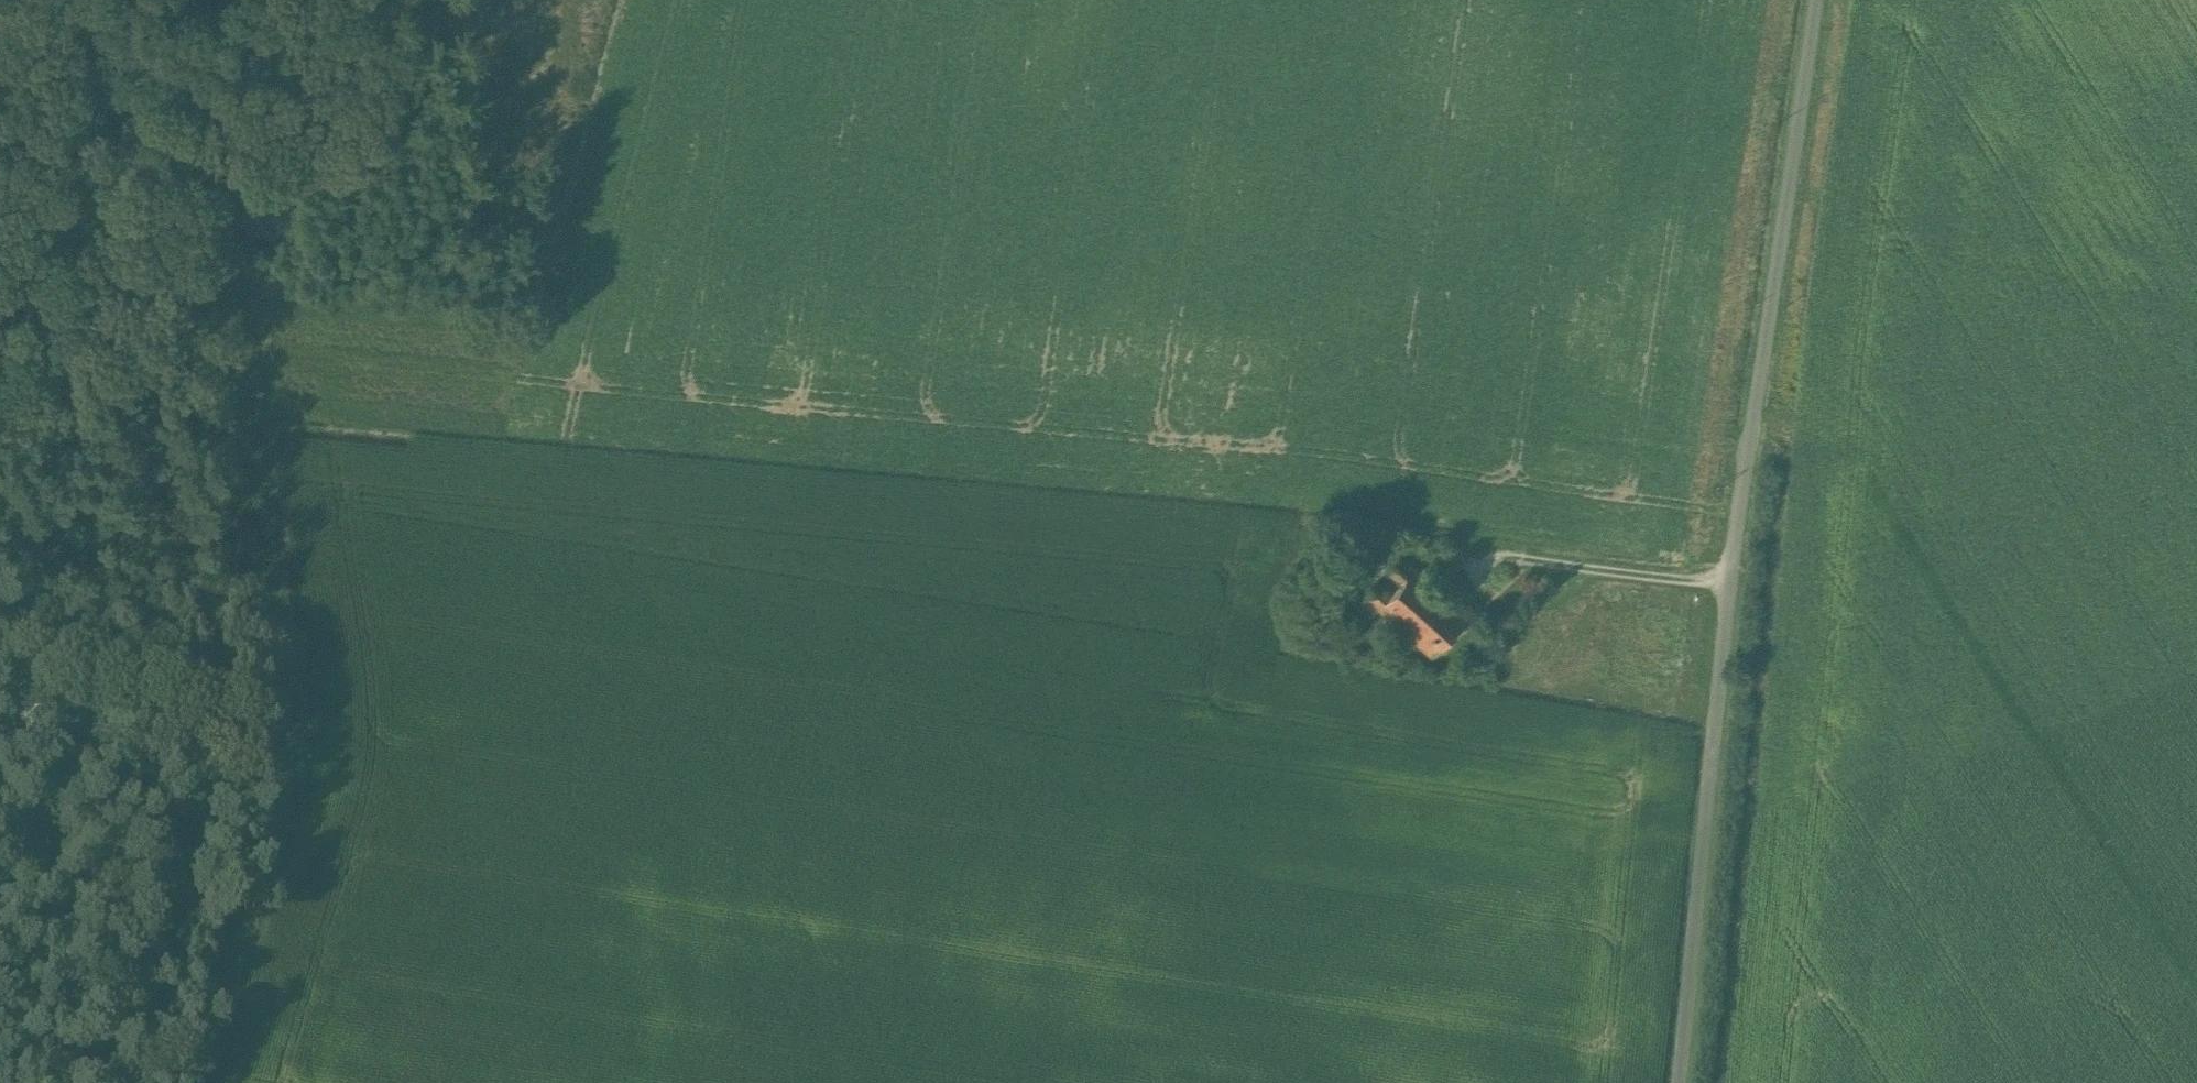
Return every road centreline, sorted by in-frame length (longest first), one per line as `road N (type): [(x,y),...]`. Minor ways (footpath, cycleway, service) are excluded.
road 1 (unclassified): [(1678,1082),(1729,585),(1816,0)]

